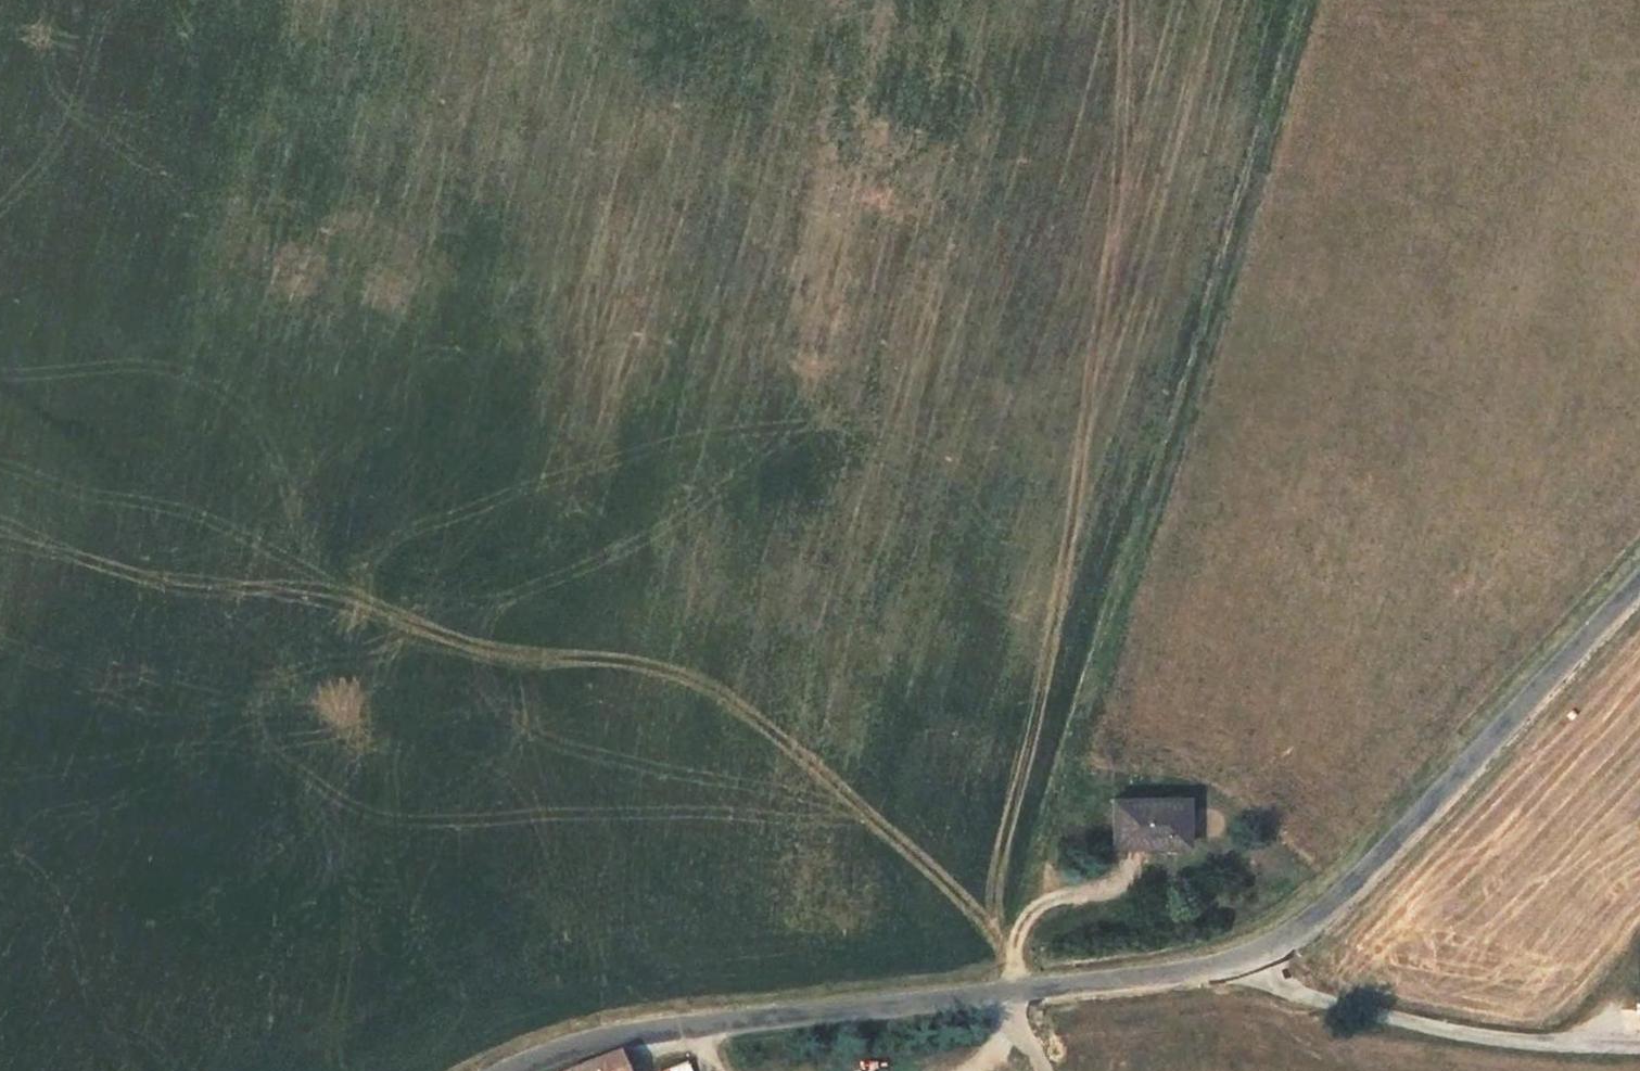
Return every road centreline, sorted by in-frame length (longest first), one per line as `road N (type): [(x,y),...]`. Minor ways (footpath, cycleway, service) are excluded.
road 1 (tertiary): [(1253,961),(1324,913),(1639,584)]
road 2 (tertiary): [(520,1070),(593,1042),(1002,996)]
road 3 (unclassified): [(1253,961),(1286,990),(1439,1030),(1588,1053),(1639,1051)]
road 4 (tertiary): [(1002,996),(1253,961)]

